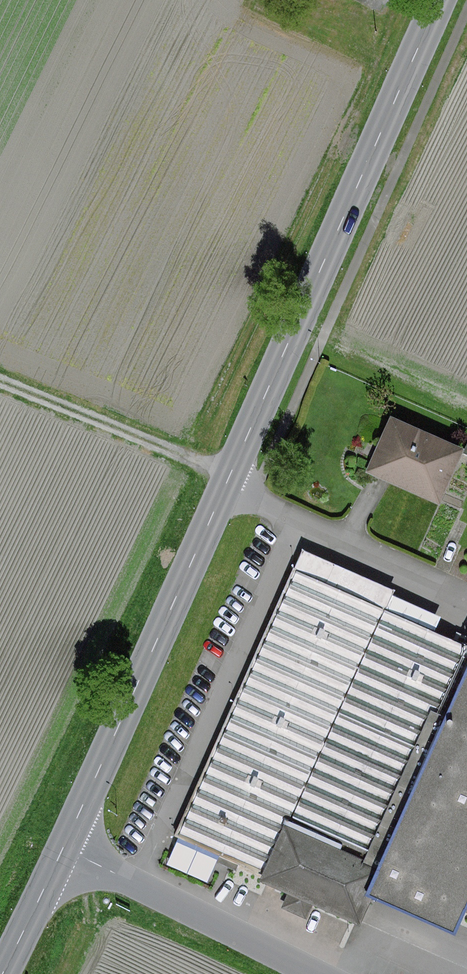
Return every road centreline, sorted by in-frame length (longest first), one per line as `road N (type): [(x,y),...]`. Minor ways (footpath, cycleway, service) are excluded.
road 1 (primary): [(225,488),(439,0)]
road 2 (primary): [(64,849),(225,488)]
road 3 (unclassified): [(64,849),(317,973)]
road 4 (track): [(0,383),(231,476)]
road 5 (unclassified): [(225,488),(434,584)]
road 6 (primary): [(2,973),(64,849)]

